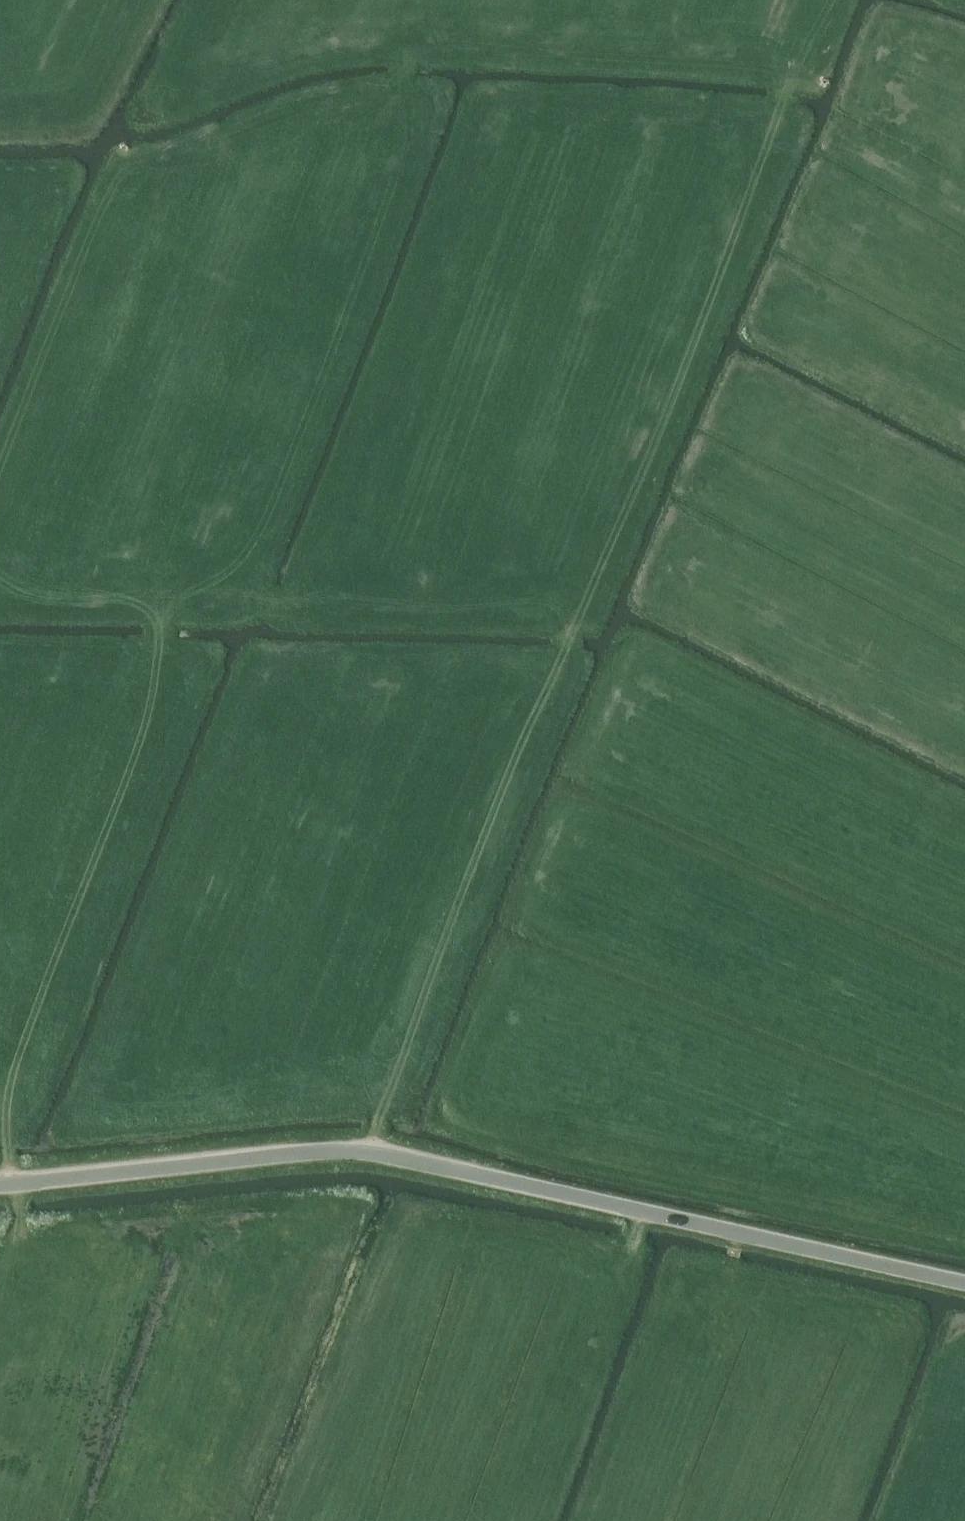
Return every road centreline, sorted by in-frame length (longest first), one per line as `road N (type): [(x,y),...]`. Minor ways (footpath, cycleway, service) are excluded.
road 1 (unclassified): [(964,1279),(363,1152),(0,1185)]

